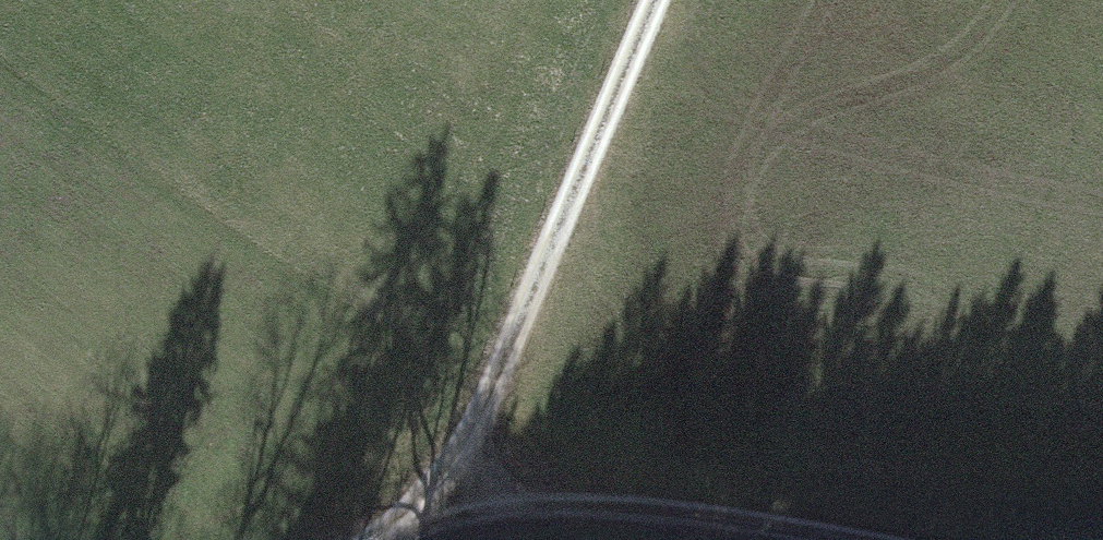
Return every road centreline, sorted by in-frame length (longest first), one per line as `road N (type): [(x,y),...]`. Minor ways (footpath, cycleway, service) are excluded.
road 1 (track): [(648,0),(454,477)]
road 2 (track): [(765,539),(454,477),(369,539)]

